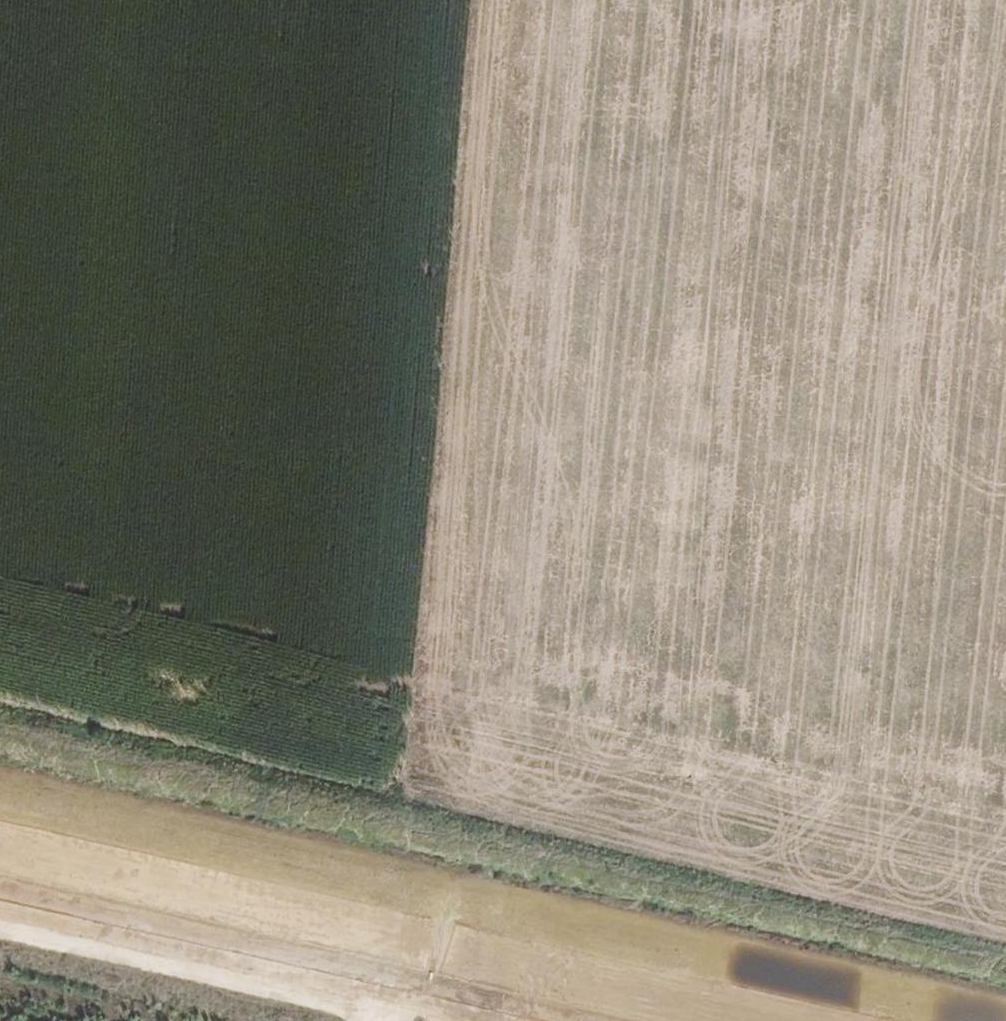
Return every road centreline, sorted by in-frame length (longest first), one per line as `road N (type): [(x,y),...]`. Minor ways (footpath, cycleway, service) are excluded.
road 1 (track): [(0,931),(406,1020)]

